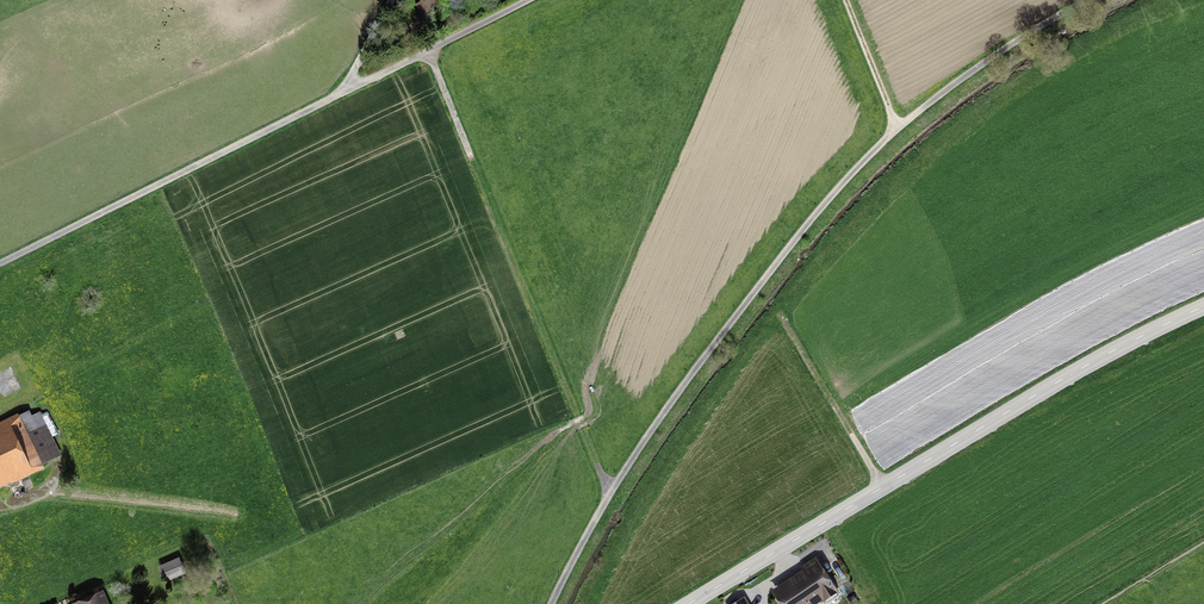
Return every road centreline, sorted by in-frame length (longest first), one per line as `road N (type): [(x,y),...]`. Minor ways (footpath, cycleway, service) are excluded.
road 1 (track): [(551,603),(609,492),(822,206),(941,94),(1088,0)]
road 2 (track): [(0,264),(534,0)]
road 3 (tertiary): [(689,603),(1070,375),(1203,307)]
road 4 (track): [(609,492),(430,55)]
road 5 (track): [(886,486),(790,329)]
road 6 (track): [(897,129),(847,0)]

